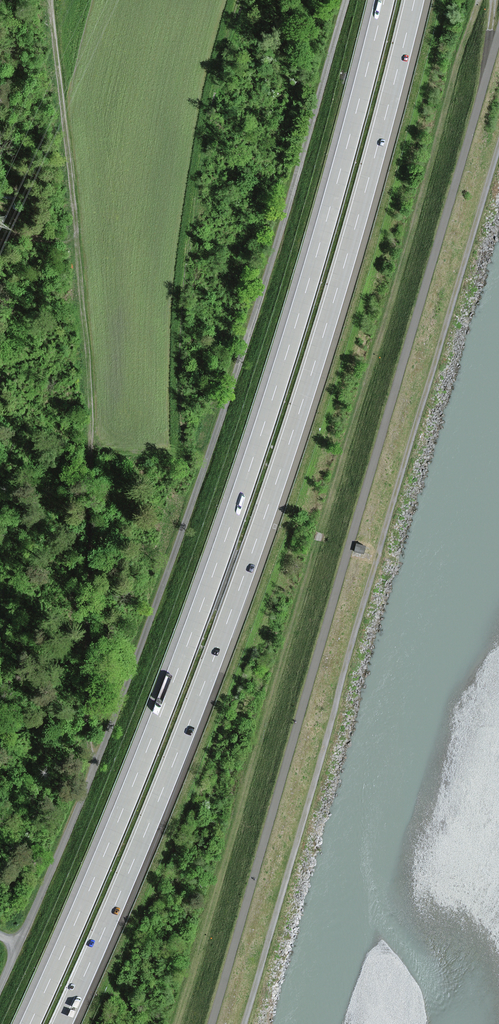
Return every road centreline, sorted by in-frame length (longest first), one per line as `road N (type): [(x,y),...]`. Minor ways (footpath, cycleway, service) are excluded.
road 1 (motorway): [(383,0),(297,321),(207,590),(29,1023)]
road 2 (motorway): [(62,1023),(235,602),(326,327),(415,0)]
road 3 (track): [(498,32),(211,1023)]
road 4 (track): [(244,1023),(498,149)]
road 5 (track): [(97,762),(199,481),(346,0)]
road 6 (track): [(97,762),(89,733),(93,428),(52,0)]
road 7 (track): [(0,986),(97,762)]

